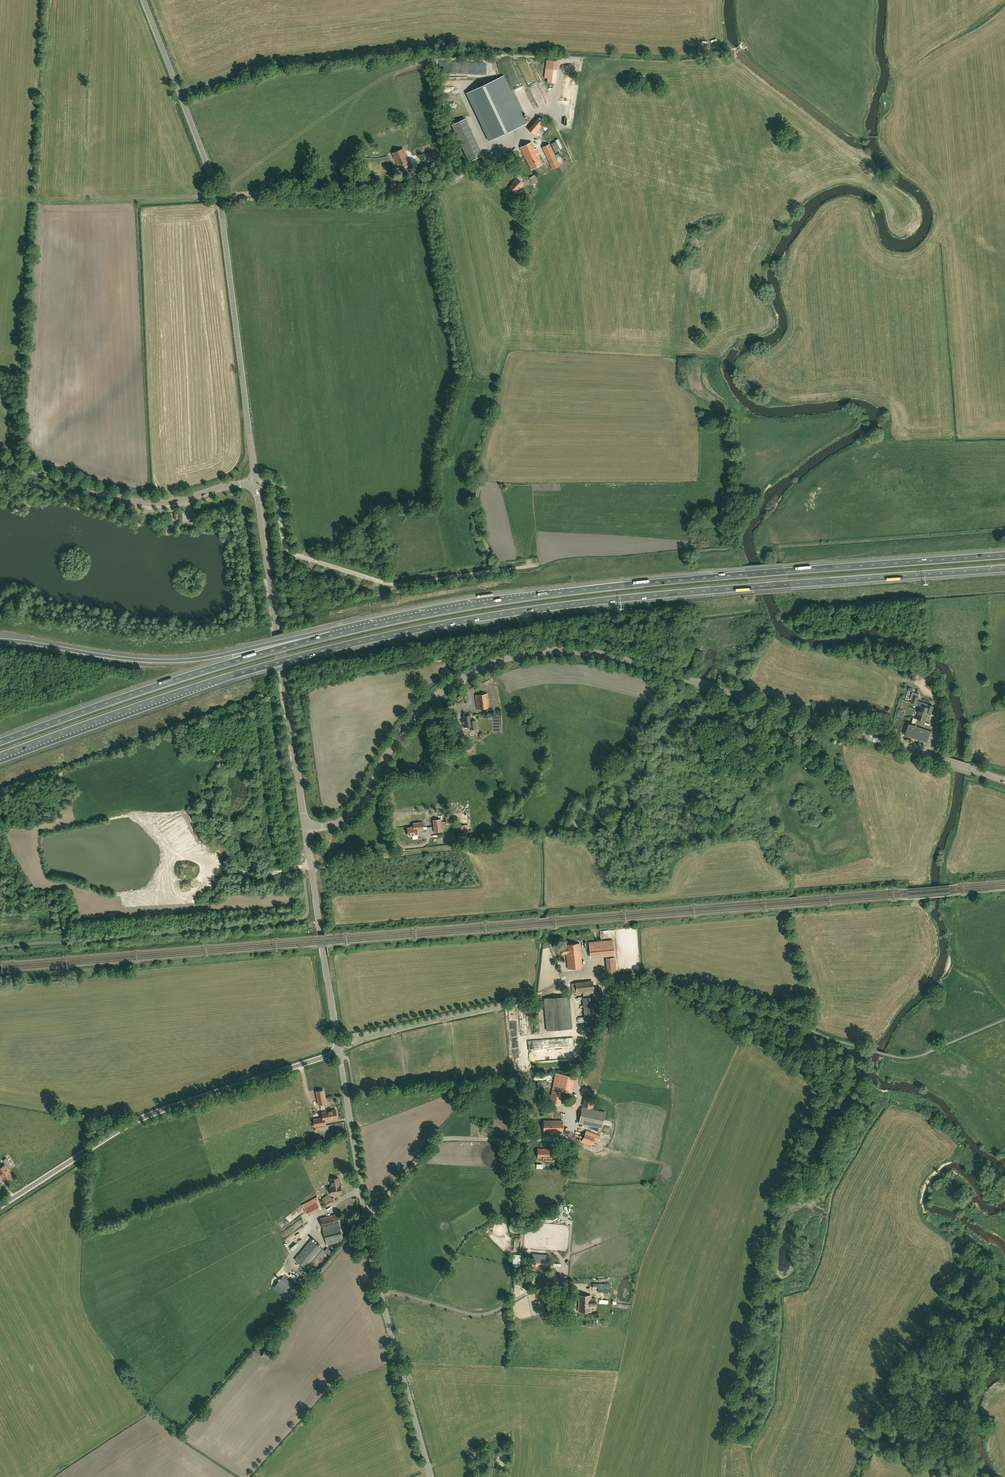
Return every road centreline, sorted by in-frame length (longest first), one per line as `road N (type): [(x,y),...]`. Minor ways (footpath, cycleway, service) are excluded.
road 1 (motorway): [(0,756),(212,682),(447,623),(644,596),(1004,568)]
road 2 (tertiary): [(306,827),(355,812),(412,718),(451,684),(491,664),(549,651),(622,660),(947,762)]
road 3 (motorway): [(1004,554),(557,593),(329,636)]
road 4 (unclassified): [(256,480),(219,196),(143,0)]
road 5 (tertiary): [(431,1476),(373,1264),(339,1051)]
road 6 (unclassified): [(0,1206),(141,1118),(339,1051)]
road 7 (unclassified): [(539,562),(402,585),(287,552),(275,483),(256,480)]
road 8 (tertiary): [(306,827),(256,483)]
road 9 (motorway): [(329,636),(0,743)]
road 10 (motorway): [(329,636),(163,661),(0,640)]
road 11 (tertiary): [(256,483),(156,503),(0,460)]
road 12 (tertiary): [(339,1051),(306,827)]
road 13 (track): [(311,868),(460,846),(498,827)]

